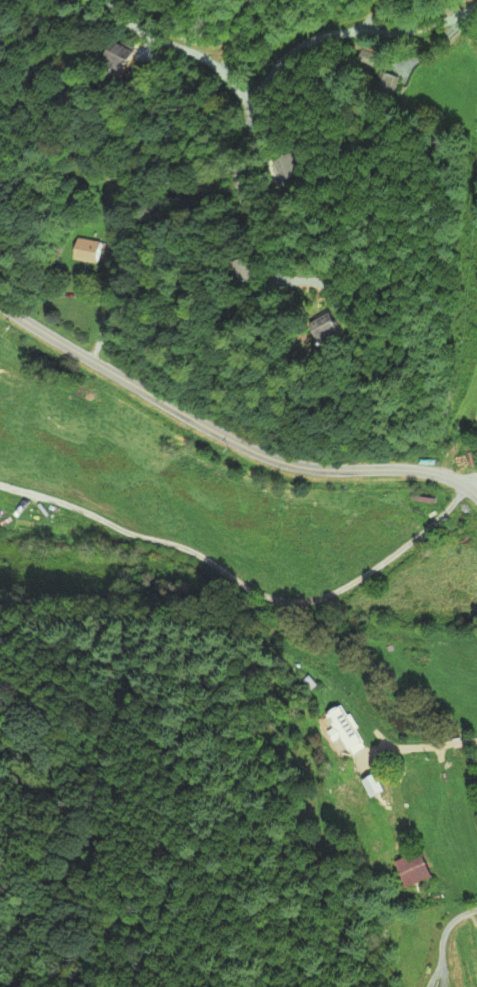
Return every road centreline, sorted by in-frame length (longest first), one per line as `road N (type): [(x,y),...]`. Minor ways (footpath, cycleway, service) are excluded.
road 1 (residential): [(464,486),(430,526),(356,581),(288,603),(185,550),(0,484)]
road 2 (tertiary): [(476,496),(424,471),(282,463),(0,305)]
road 3 (residential): [(332,284),(279,274),(246,211),(237,165),(251,103),(218,66),(149,37),(104,0)]
road 4 (residential): [(476,6),(403,31),(309,43),(274,69),(251,103)]

